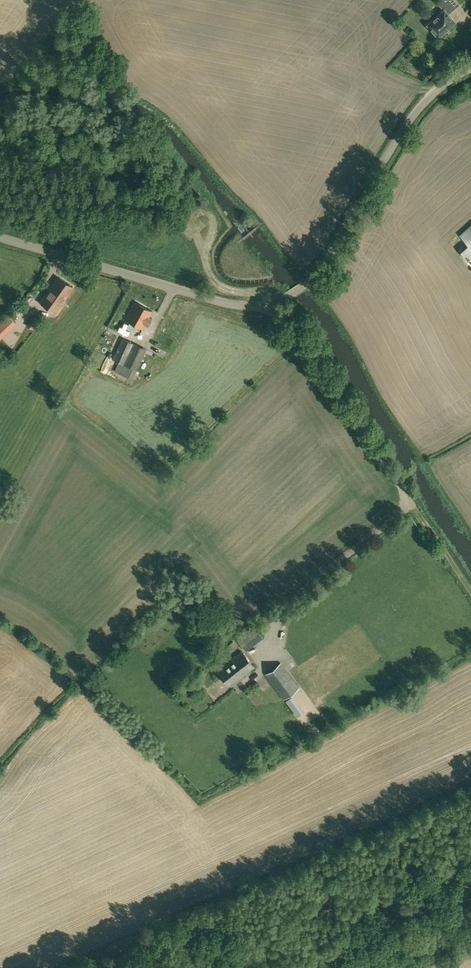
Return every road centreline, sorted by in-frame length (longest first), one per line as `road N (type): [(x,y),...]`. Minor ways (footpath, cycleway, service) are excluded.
road 1 (unclassified): [(263,304),(308,282),(413,114),(470,67)]
road 2 (unclassified): [(0,237),(234,305),(263,304)]
road 3 (unclassified): [(411,501),(293,328),(263,304)]

